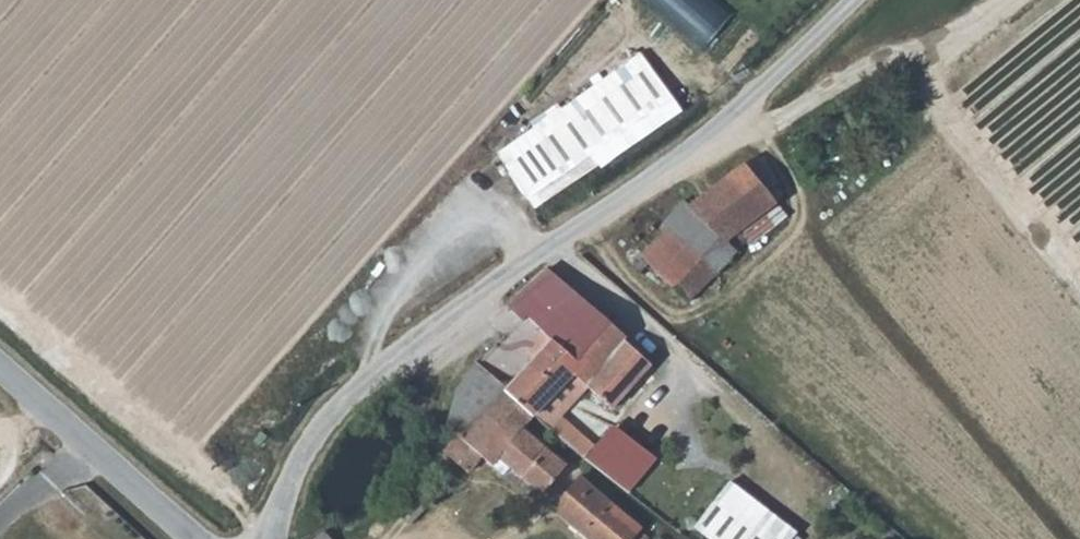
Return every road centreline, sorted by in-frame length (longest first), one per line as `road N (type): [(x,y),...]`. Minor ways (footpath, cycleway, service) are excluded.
road 1 (unclassified): [(272,538),(290,484),(365,382),(612,205),(854,0)]
road 2 (unclassified): [(181,538),(0,376)]

